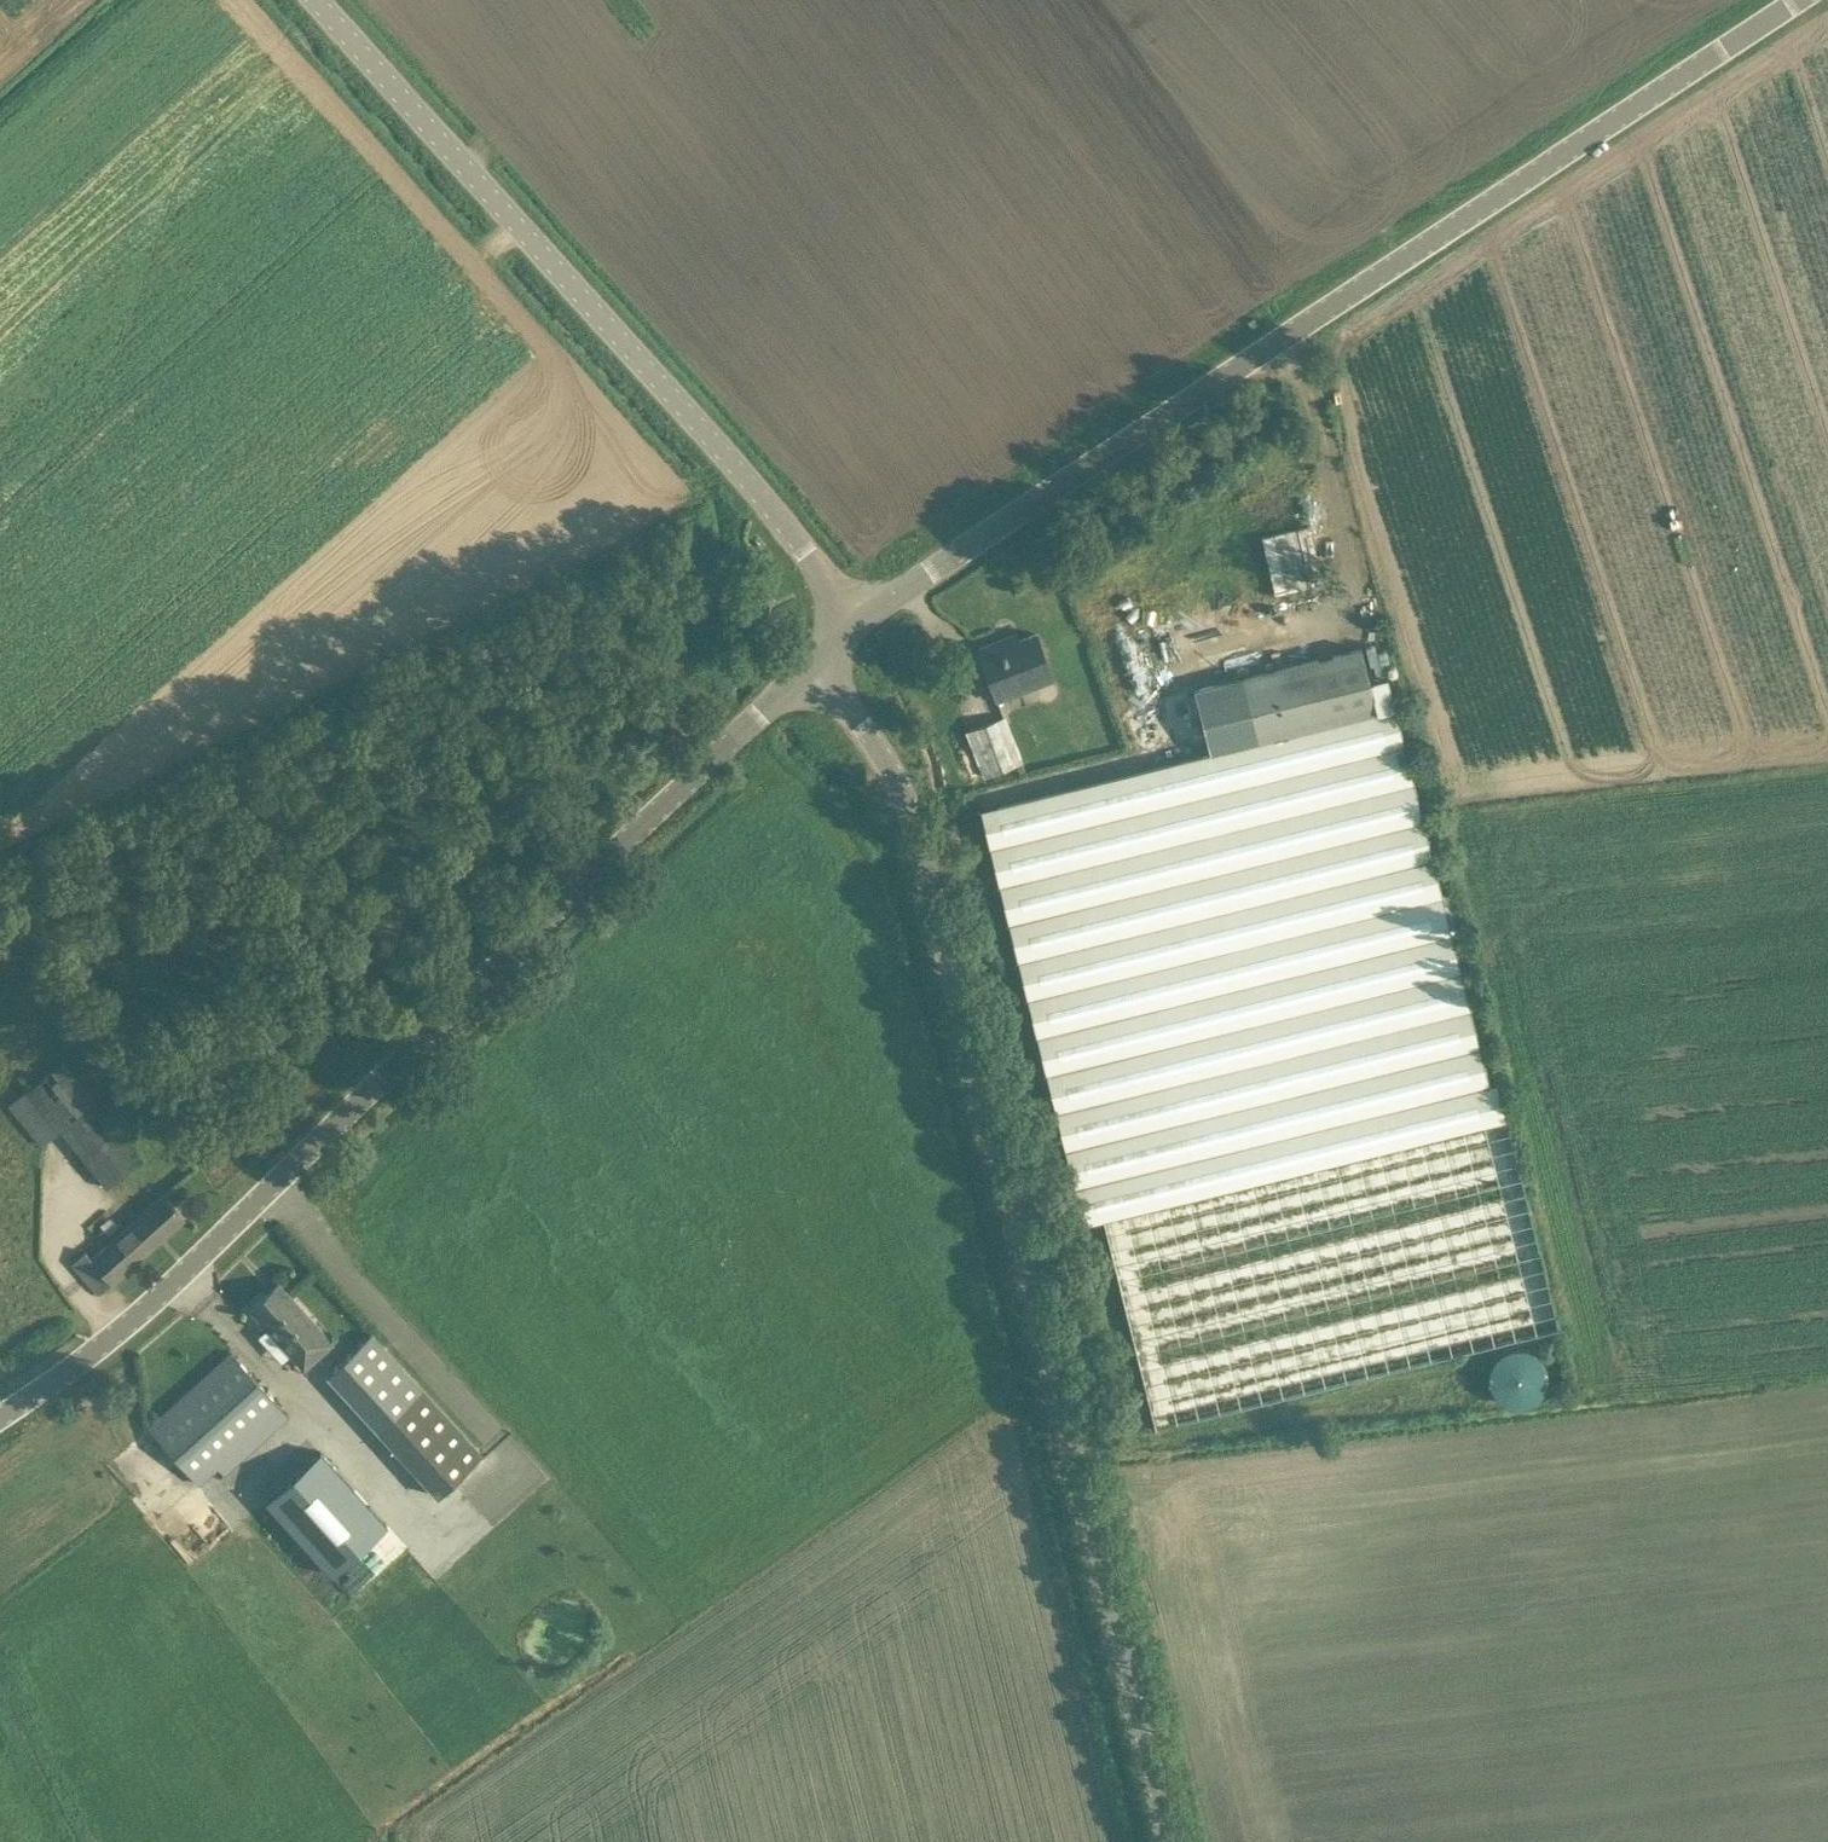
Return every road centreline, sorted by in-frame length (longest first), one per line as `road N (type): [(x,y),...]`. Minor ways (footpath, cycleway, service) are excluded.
road 1 (unclassified): [(1183,1841),(897,748),(833,670),(864,612)]
road 2 (unclassified): [(0,1424),(85,1370),(273,1195),(864,612)]
road 3 (unclassified): [(864,612),(1797,0)]
road 4 (unclassified): [(864,612),(813,564),(315,0)]

